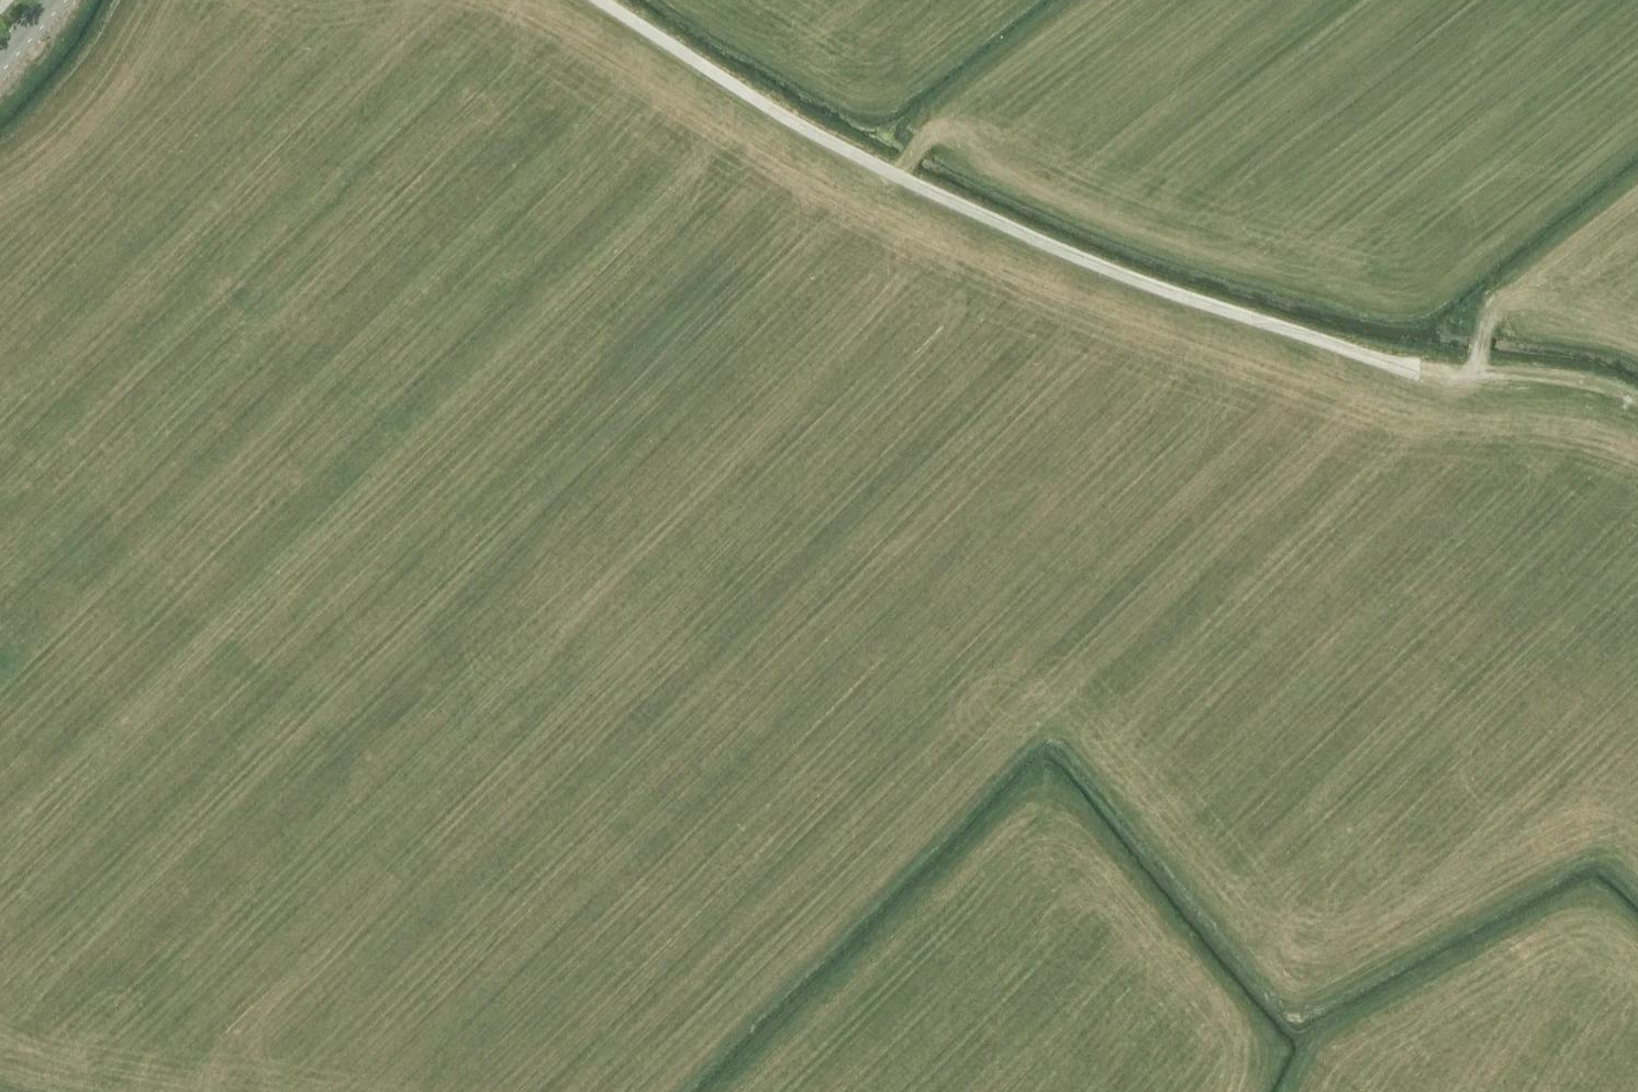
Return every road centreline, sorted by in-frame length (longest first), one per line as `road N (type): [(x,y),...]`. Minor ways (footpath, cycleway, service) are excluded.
road 1 (track): [(593,0),(784,121),(979,219),(1142,287),(1344,351),(1434,398),(1464,392),(1487,325),(1512,300)]

